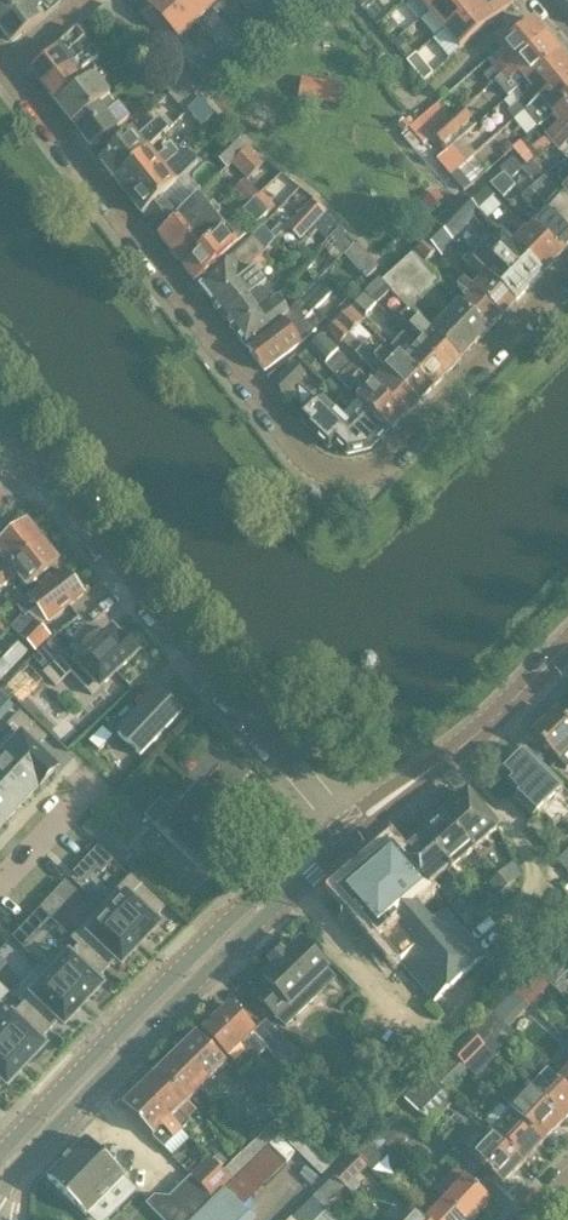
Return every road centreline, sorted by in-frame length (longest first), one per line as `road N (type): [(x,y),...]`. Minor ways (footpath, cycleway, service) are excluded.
road 1 (residential): [(567,272),(384,469),(357,477),(315,468),(6,71)]
road 2 (tertiary): [(0,1173),(211,950),(347,832)]
road 3 (residential): [(347,832),(35,464)]
road 4 (tertiary): [(347,832),(487,726),(567,644)]
road 5 (residential): [(0,878),(85,786)]

